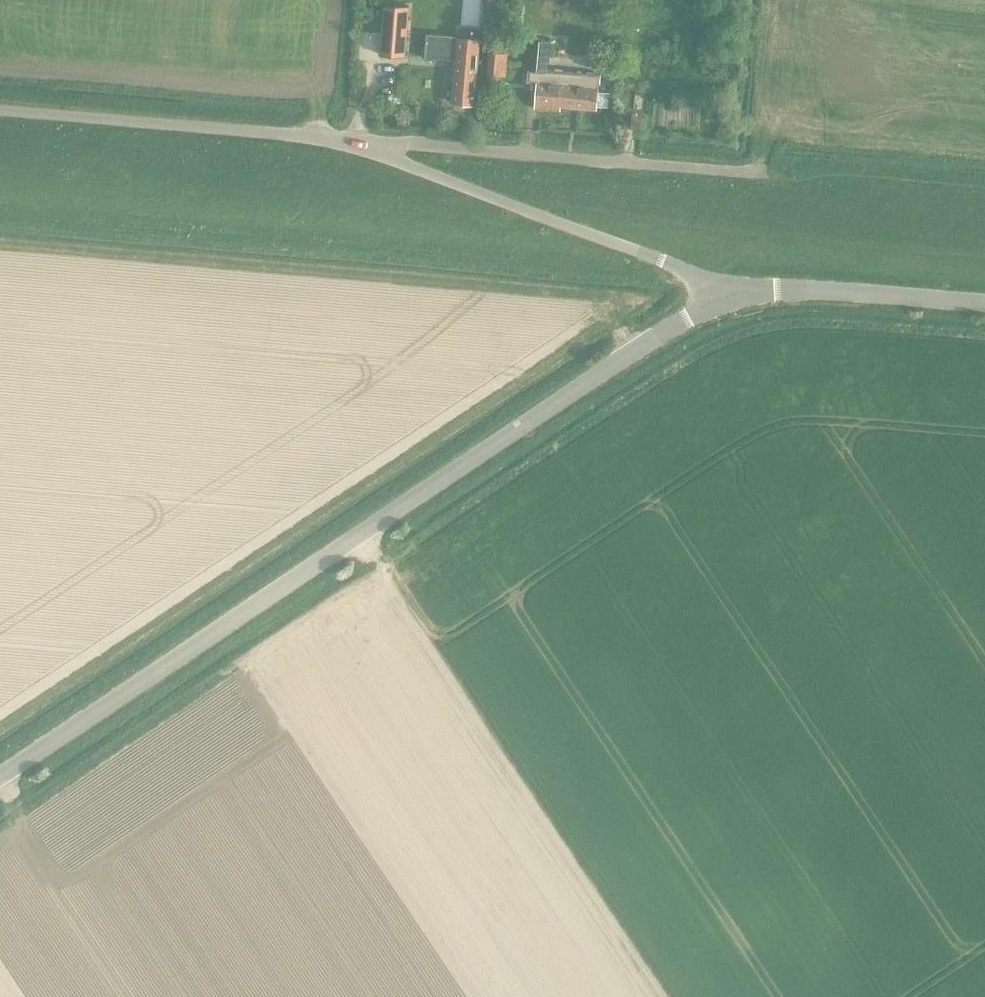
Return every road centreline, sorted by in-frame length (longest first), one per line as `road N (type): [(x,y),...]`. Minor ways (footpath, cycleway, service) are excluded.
road 1 (unclassified): [(0,776),(727,293)]
road 2 (unclassified): [(760,172),(369,139)]
road 3 (unclassified): [(727,293),(667,262),(407,163),(369,139)]
road 4 (unclassified): [(369,139),(0,106)]
road 5 (unclassified): [(727,293),(815,288),(984,303)]

